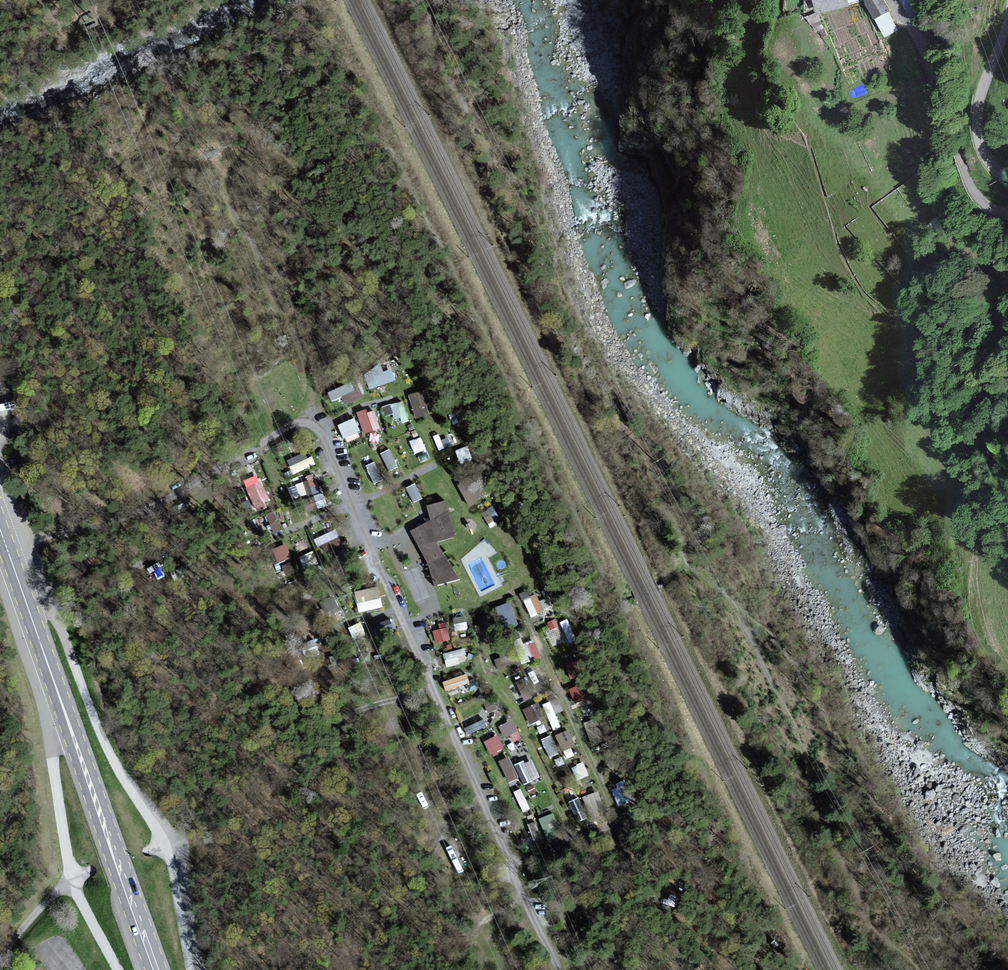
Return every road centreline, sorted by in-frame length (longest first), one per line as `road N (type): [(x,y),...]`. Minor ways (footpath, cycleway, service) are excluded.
road 1 (track): [(271,0),(254,34),(257,74),(277,93),(332,105),(395,154),(601,562),(587,617),(592,638),(713,788),(751,918),(741,969)]
road 2 (primary): [(0,526),(157,969)]
road 3 (tertiary): [(1007,213),(990,208),(966,182),(934,78),(891,0)]
road 4 (tertiary): [(1007,19),(976,111),(984,157),(1007,177)]

